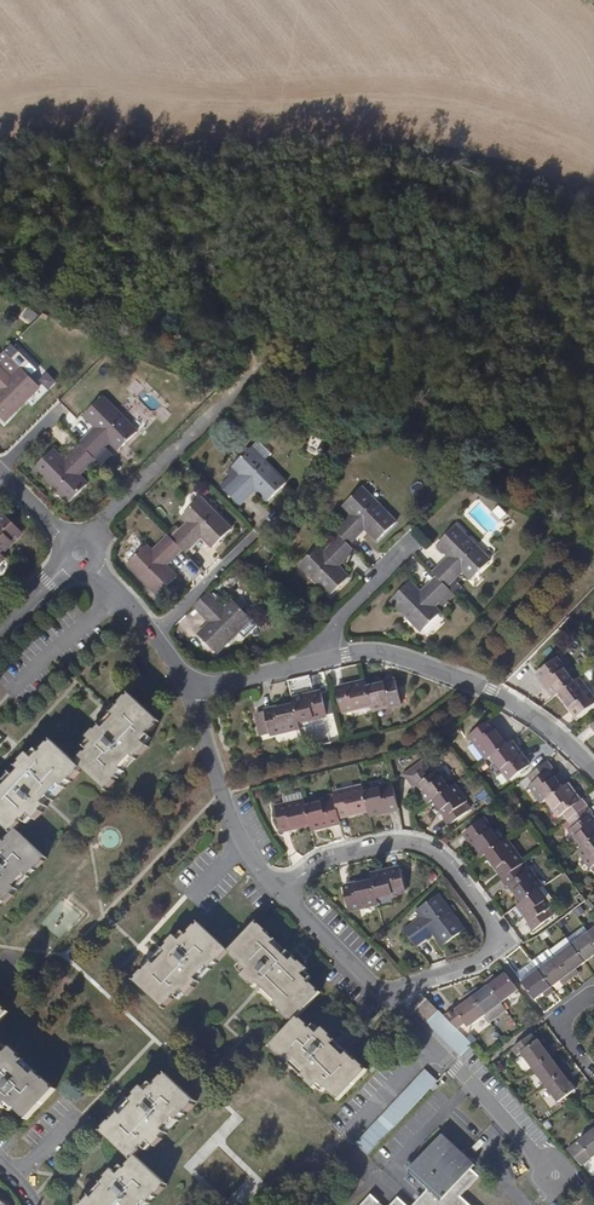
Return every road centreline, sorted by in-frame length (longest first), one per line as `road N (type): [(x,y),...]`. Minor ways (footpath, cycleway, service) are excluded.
road 1 (residential): [(269,886),(326,861),(400,845),(438,859),(500,936),(487,959),(395,1005)]
road 2 (residential): [(303,667),(357,652),(408,658),(513,703),(593,769)]
road 3 (residential): [(395,1005),(553,1176)]
road 4 (residential): [(303,667),(447,515)]
road 5 (residential): [(192,697),(269,886)]
road 6 (residential): [(83,553),(110,512),(216,405)]
road 7 (residential): [(269,886),(300,905),(395,1005)]
road 8 (residential): [(155,634),(251,537)]

